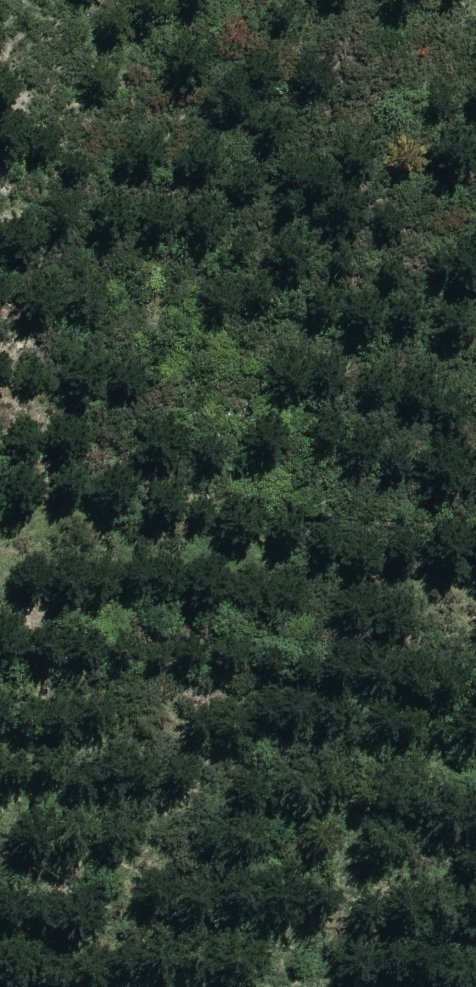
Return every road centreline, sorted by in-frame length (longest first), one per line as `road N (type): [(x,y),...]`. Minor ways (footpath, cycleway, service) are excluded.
road 1 (track): [(0,341),(89,332),(173,395),(226,414),(284,382),(373,461),(386,493),(475,532)]
road 2 (track): [(359,0),(475,456)]

